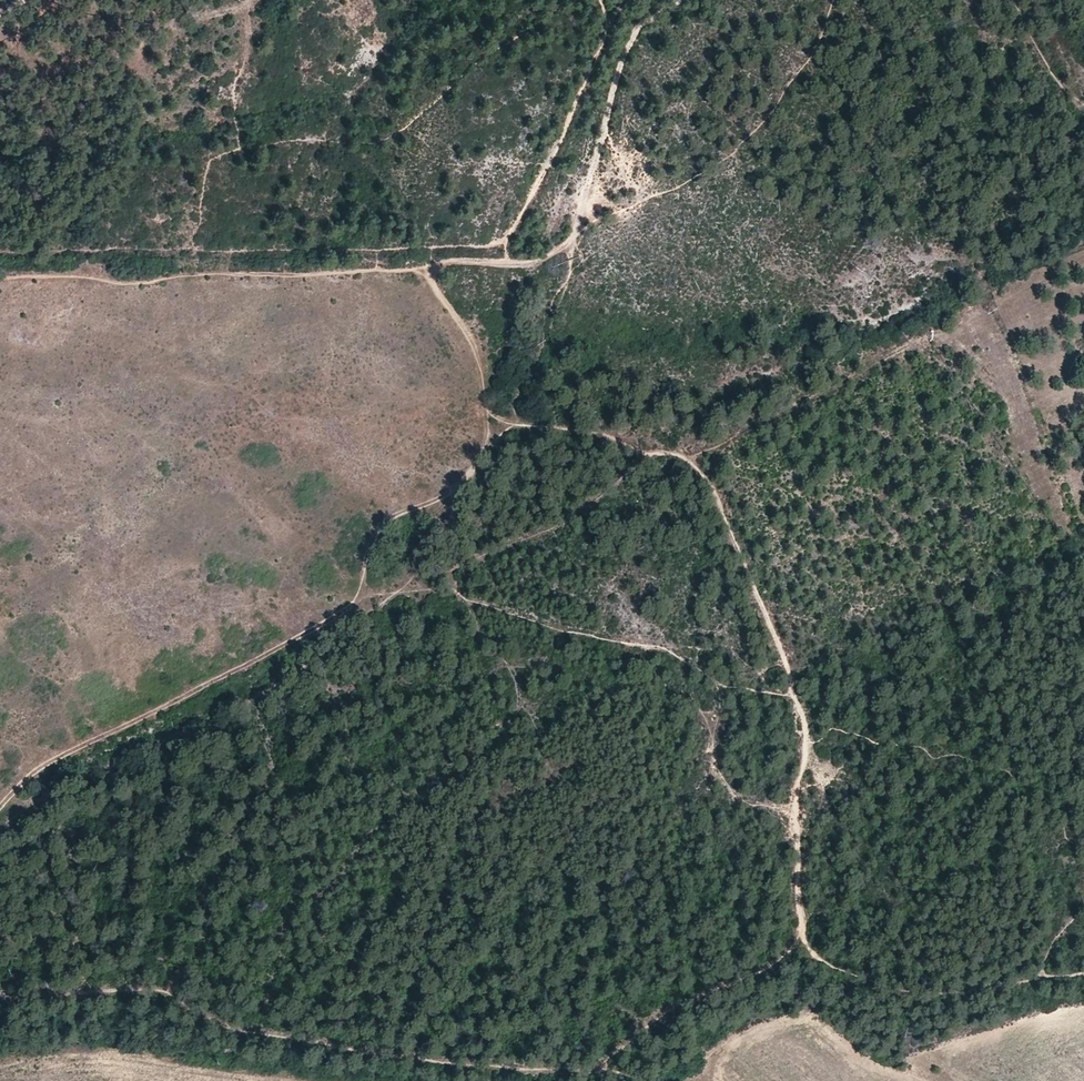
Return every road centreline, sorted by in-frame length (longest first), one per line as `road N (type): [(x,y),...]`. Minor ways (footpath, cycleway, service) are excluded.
road 1 (track): [(0,808),(52,761),(334,615),(390,522),(475,470)]
road 2 (track): [(248,0),(245,9),(202,15),(118,57),(29,75)]

